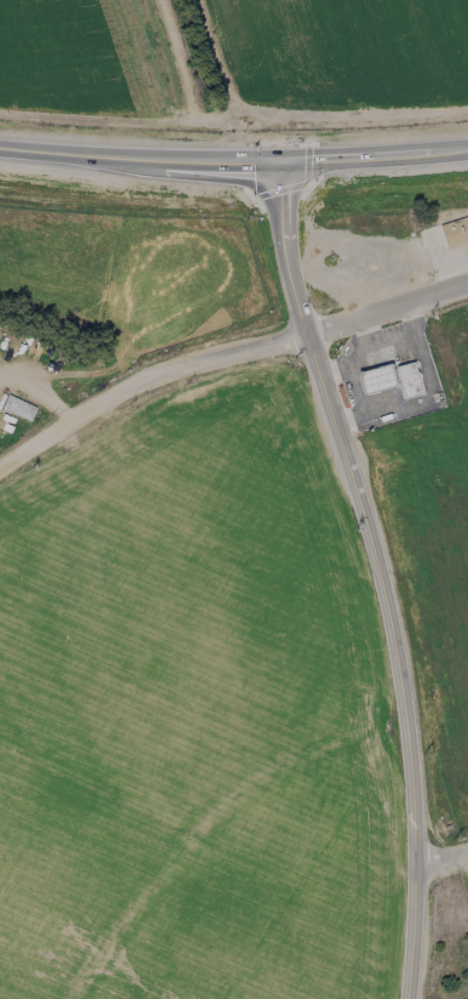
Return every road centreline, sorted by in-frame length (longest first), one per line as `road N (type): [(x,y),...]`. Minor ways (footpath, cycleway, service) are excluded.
road 1 (secondary): [(277,161),(285,265),(395,646),(413,863),(405,998)]
road 2 (residential): [(467,284),(307,337),(183,366),(100,403),(0,464)]
road 3 (primary): [(0,147),(277,161),(467,149)]

